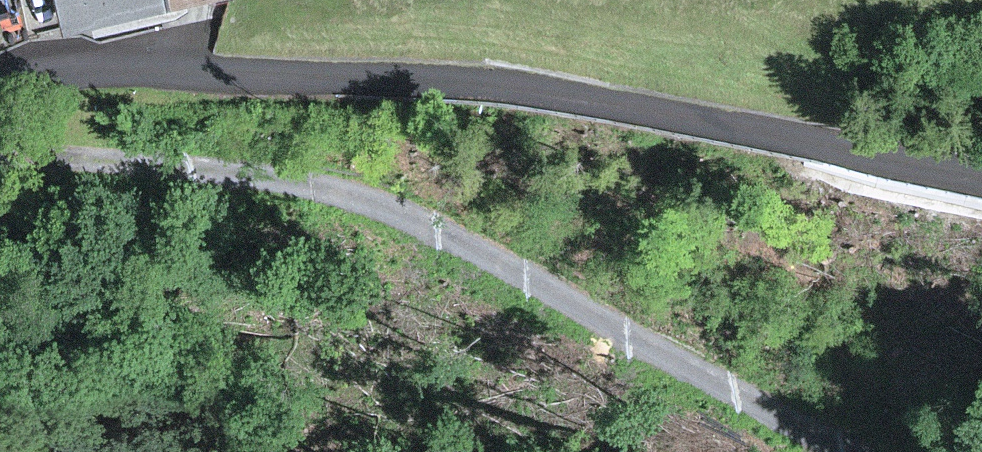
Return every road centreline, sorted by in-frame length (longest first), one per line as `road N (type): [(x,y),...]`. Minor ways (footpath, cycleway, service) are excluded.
road 1 (unclassified): [(981,177),(528,90),(73,69),(0,81)]
road 2 (track): [(850,451),(409,218),(348,196),(163,163),(0,159)]

